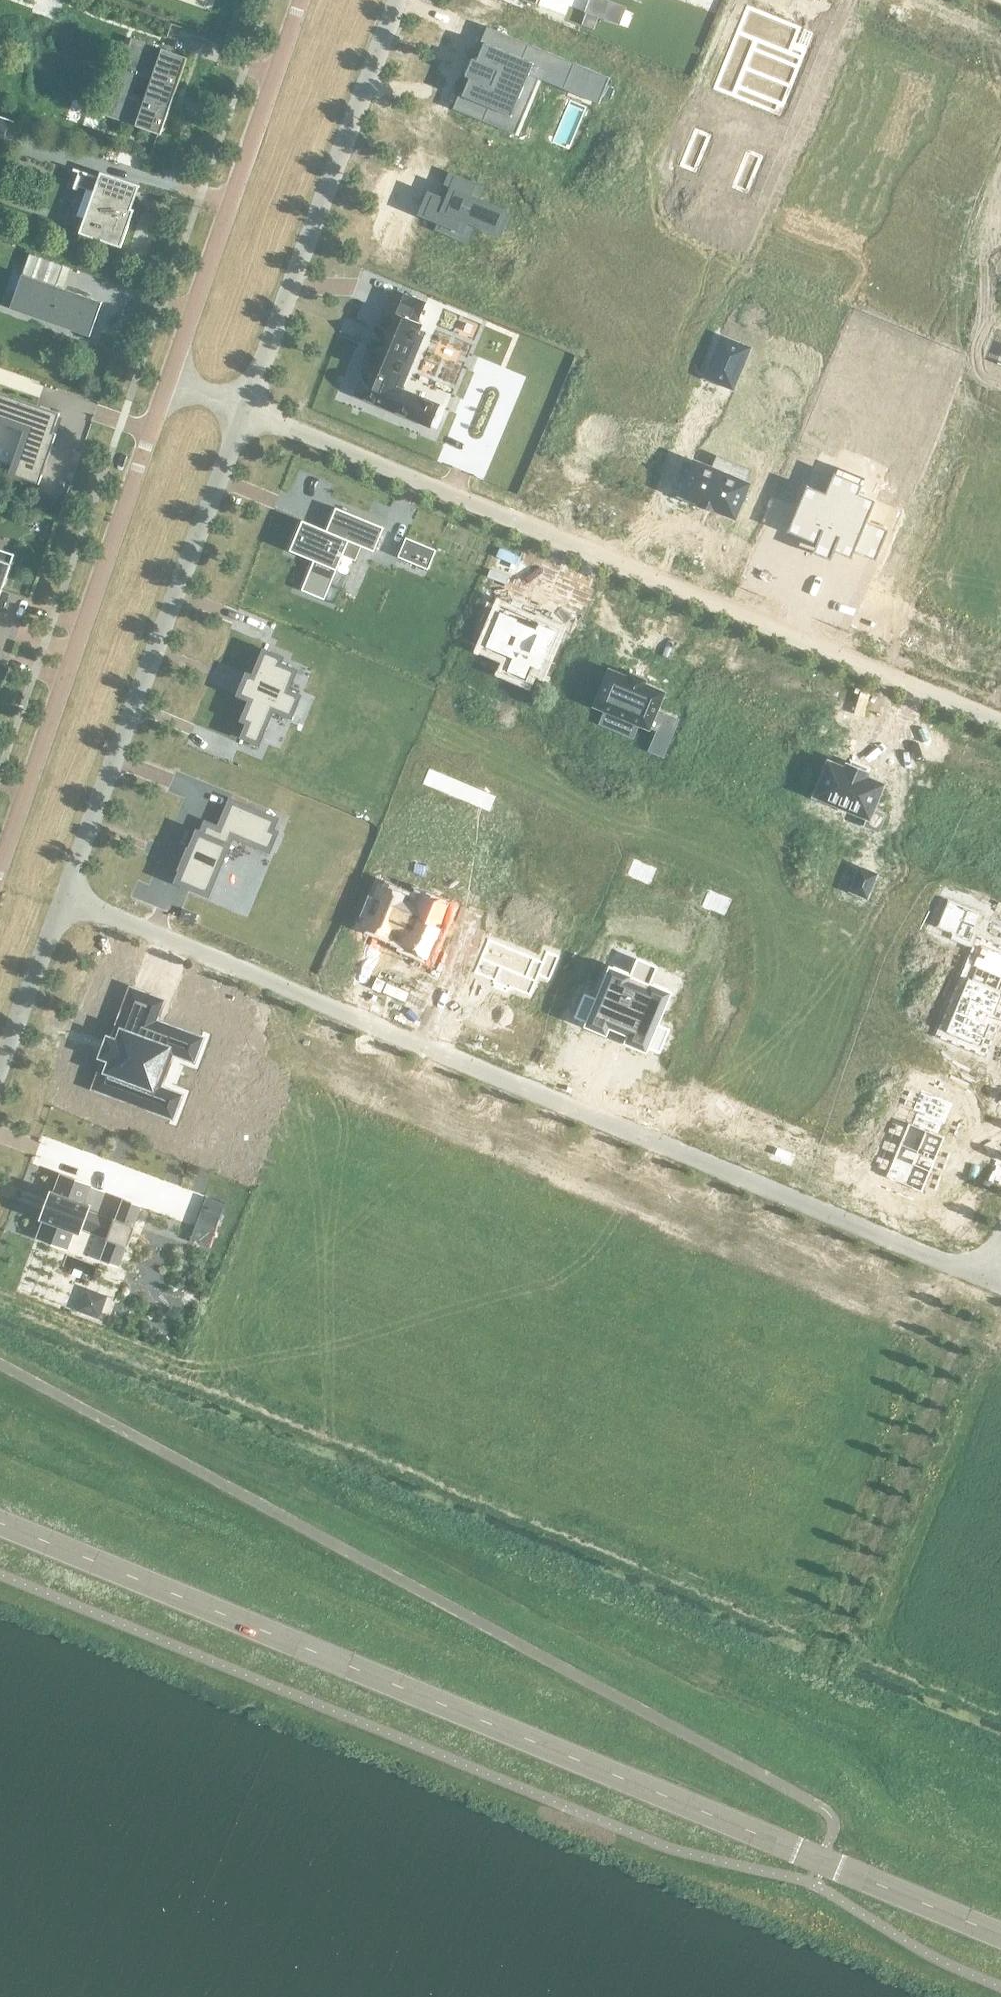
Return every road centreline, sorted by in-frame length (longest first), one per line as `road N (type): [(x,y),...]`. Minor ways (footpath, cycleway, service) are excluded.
road 1 (tertiary): [(1000,1936),(0,1522)]
road 2 (residential): [(979,1275),(66,895)]
road 3 (residential): [(247,408),(1000,726)]
road 4 (residential): [(66,895),(247,408)]
road 5 (residential): [(168,381),(0,865)]
road 6 (residential): [(247,408),(399,0)]
road 7 (residential): [(301,0),(168,381)]
road 8 (residential): [(979,1275),(838,1627)]
road 9 (residential): [(0,1072),(66,895)]

